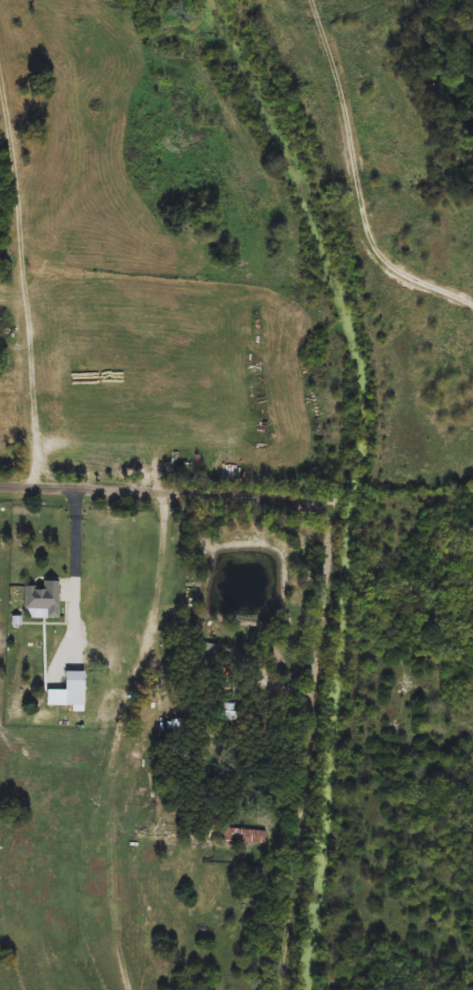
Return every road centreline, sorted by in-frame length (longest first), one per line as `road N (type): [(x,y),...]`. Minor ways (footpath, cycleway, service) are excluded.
road 1 (track): [(39,488),(16,157),(0,64)]
road 2 (residential): [(321,506),(0,487)]

